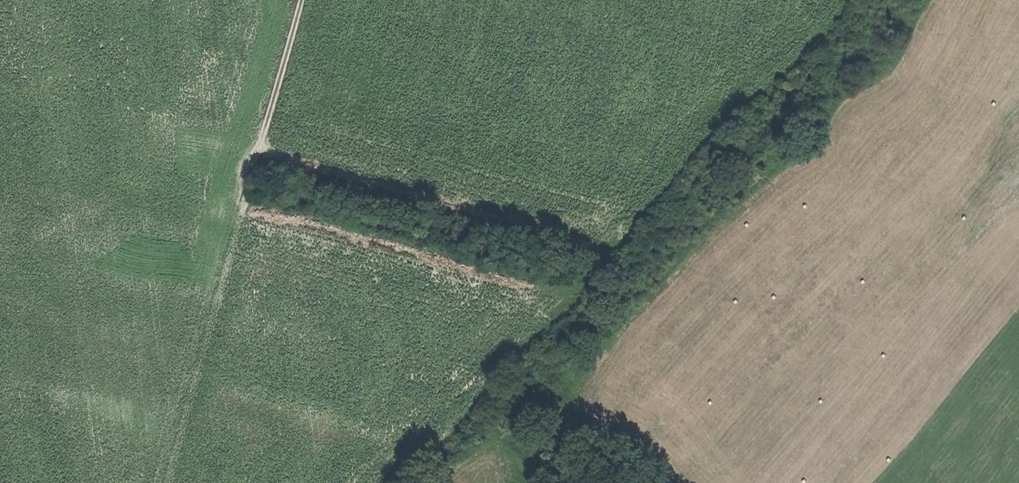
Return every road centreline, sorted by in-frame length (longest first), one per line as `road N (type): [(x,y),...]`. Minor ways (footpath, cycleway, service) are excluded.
road 1 (track): [(303,0),(246,212)]

